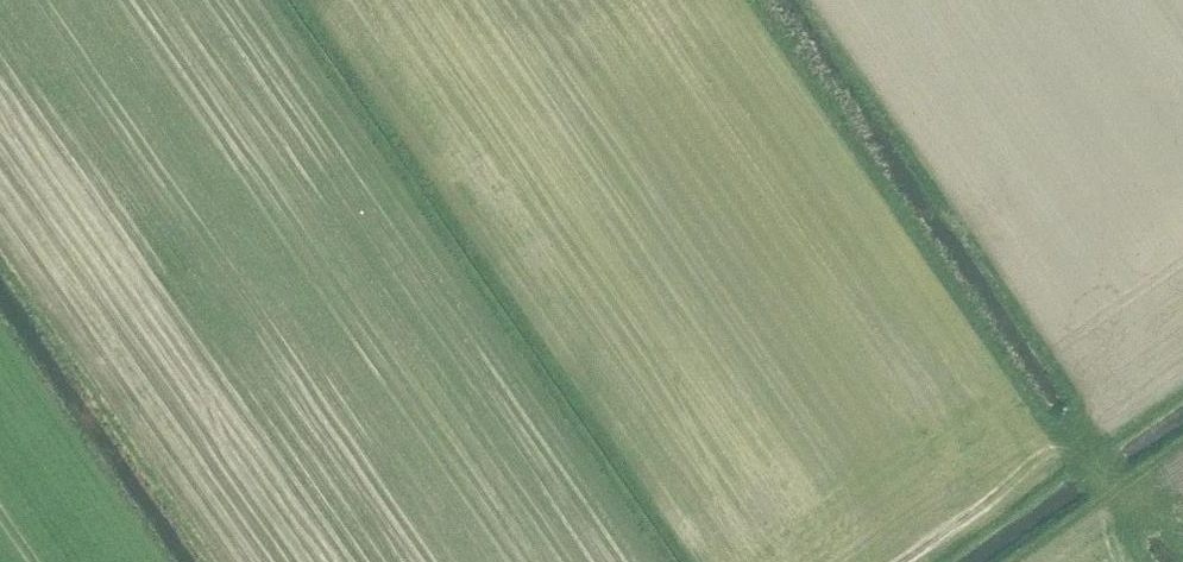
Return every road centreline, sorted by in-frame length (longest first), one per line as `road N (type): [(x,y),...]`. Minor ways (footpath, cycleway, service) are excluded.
road 1 (track): [(1010,561),(1182,442)]

